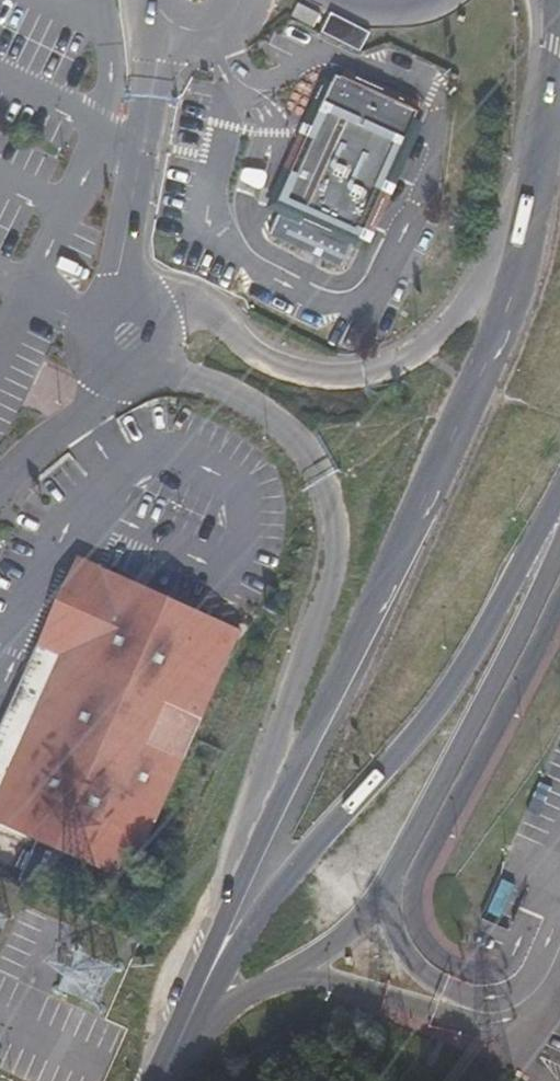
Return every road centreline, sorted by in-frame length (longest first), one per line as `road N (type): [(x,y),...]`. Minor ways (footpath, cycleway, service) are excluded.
road 1 (primary): [(559,66),(502,334),(265,829)]
road 2 (primary): [(207,984),(297,856),(435,706),(559,491)]
road 3 (unclassified): [(153,371),(235,398),(284,426),(321,465),(342,516),(338,575),(265,829)]
road 4 (primary): [(265,829),(225,904),(207,984)]
road 5 (unclassified): [(0,488),(8,472),(82,417),(114,377)]

